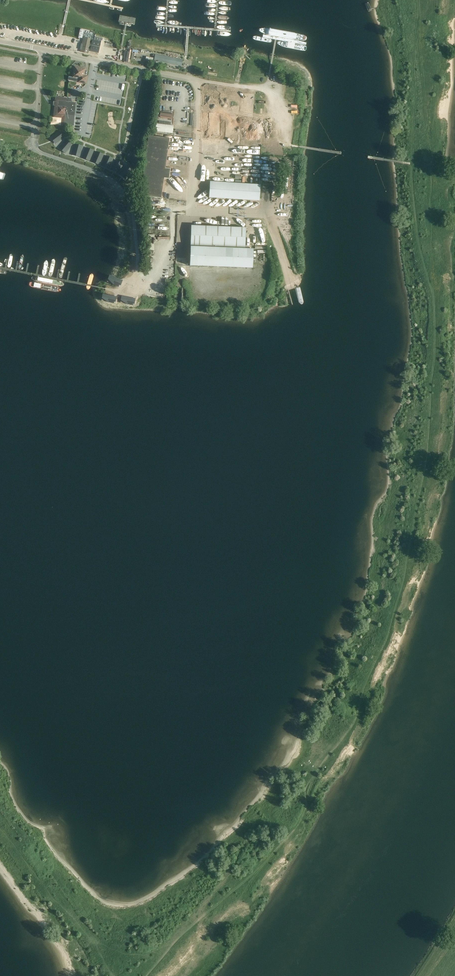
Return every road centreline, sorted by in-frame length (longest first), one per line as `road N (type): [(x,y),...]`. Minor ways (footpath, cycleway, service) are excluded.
road 1 (track): [(136,975),(149,949),(289,808),(325,753),(410,525),(435,352),(436,267),(431,198),(424,175),(404,162)]
road 2 (unclassified): [(124,197),(100,174),(36,147),(41,50)]
road 3 (unclassified): [(255,88),(71,55)]

